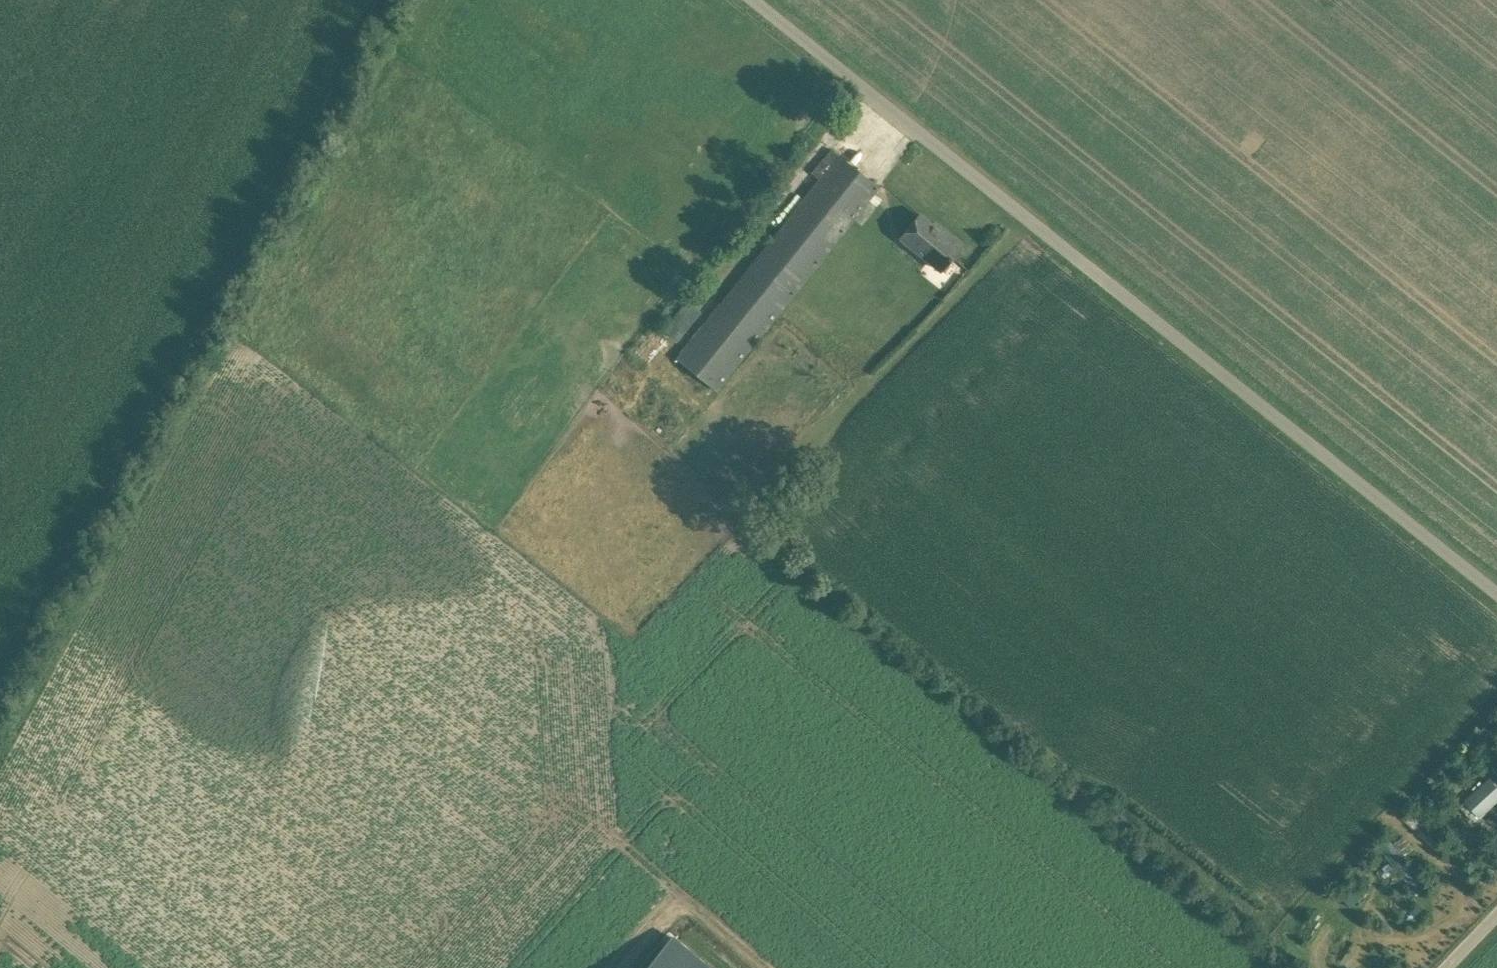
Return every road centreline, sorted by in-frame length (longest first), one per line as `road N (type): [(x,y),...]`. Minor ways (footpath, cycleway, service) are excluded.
road 1 (unclassified): [(1496,594),(865,82)]
road 2 (track): [(865,82),(760,0)]

